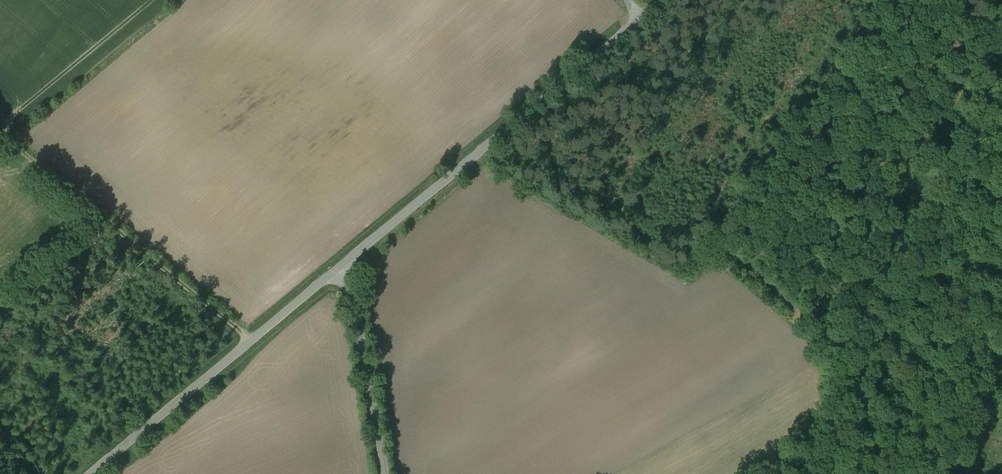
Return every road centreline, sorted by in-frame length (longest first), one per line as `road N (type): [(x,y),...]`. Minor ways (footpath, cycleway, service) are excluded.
road 1 (tertiary): [(343,266),(664,0)]
road 2 (tertiary): [(89,473),(343,266)]
road 3 (track): [(6,131),(251,339)]
road 4 (unclassified): [(382,473),(343,266)]

